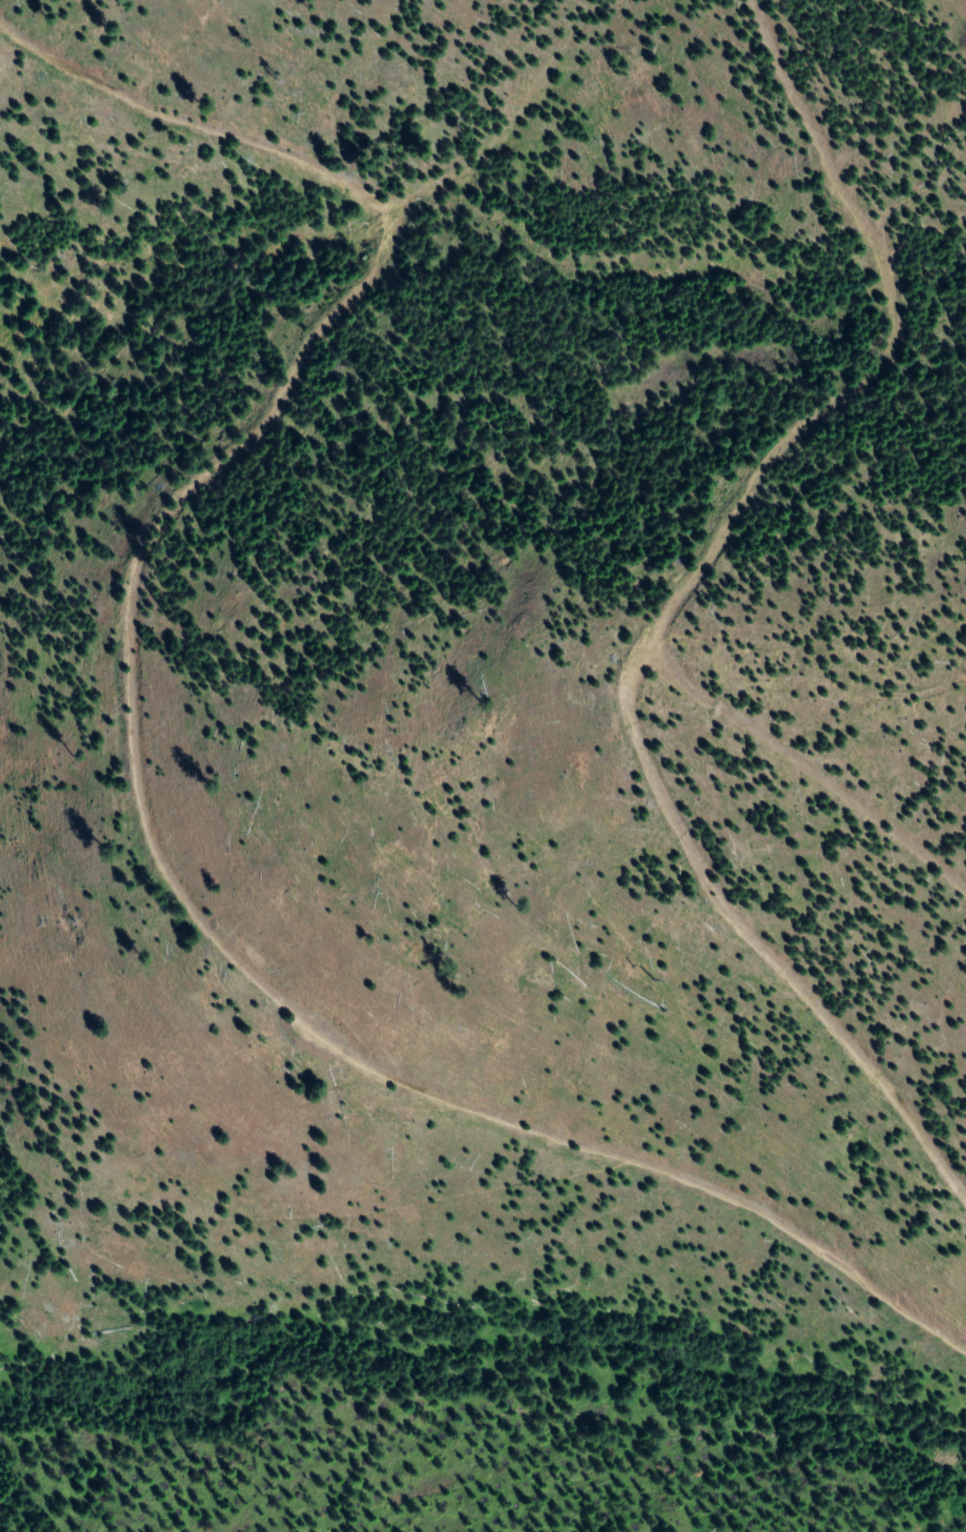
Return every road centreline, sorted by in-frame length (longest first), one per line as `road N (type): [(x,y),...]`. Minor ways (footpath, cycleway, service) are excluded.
road 1 (track): [(965,795),(815,743),(761,501),(694,434),(199,144),(56,0)]
road 2 (track): [(965,1068),(821,840),(815,743)]
road 3 (track): [(856,0),(965,127)]

